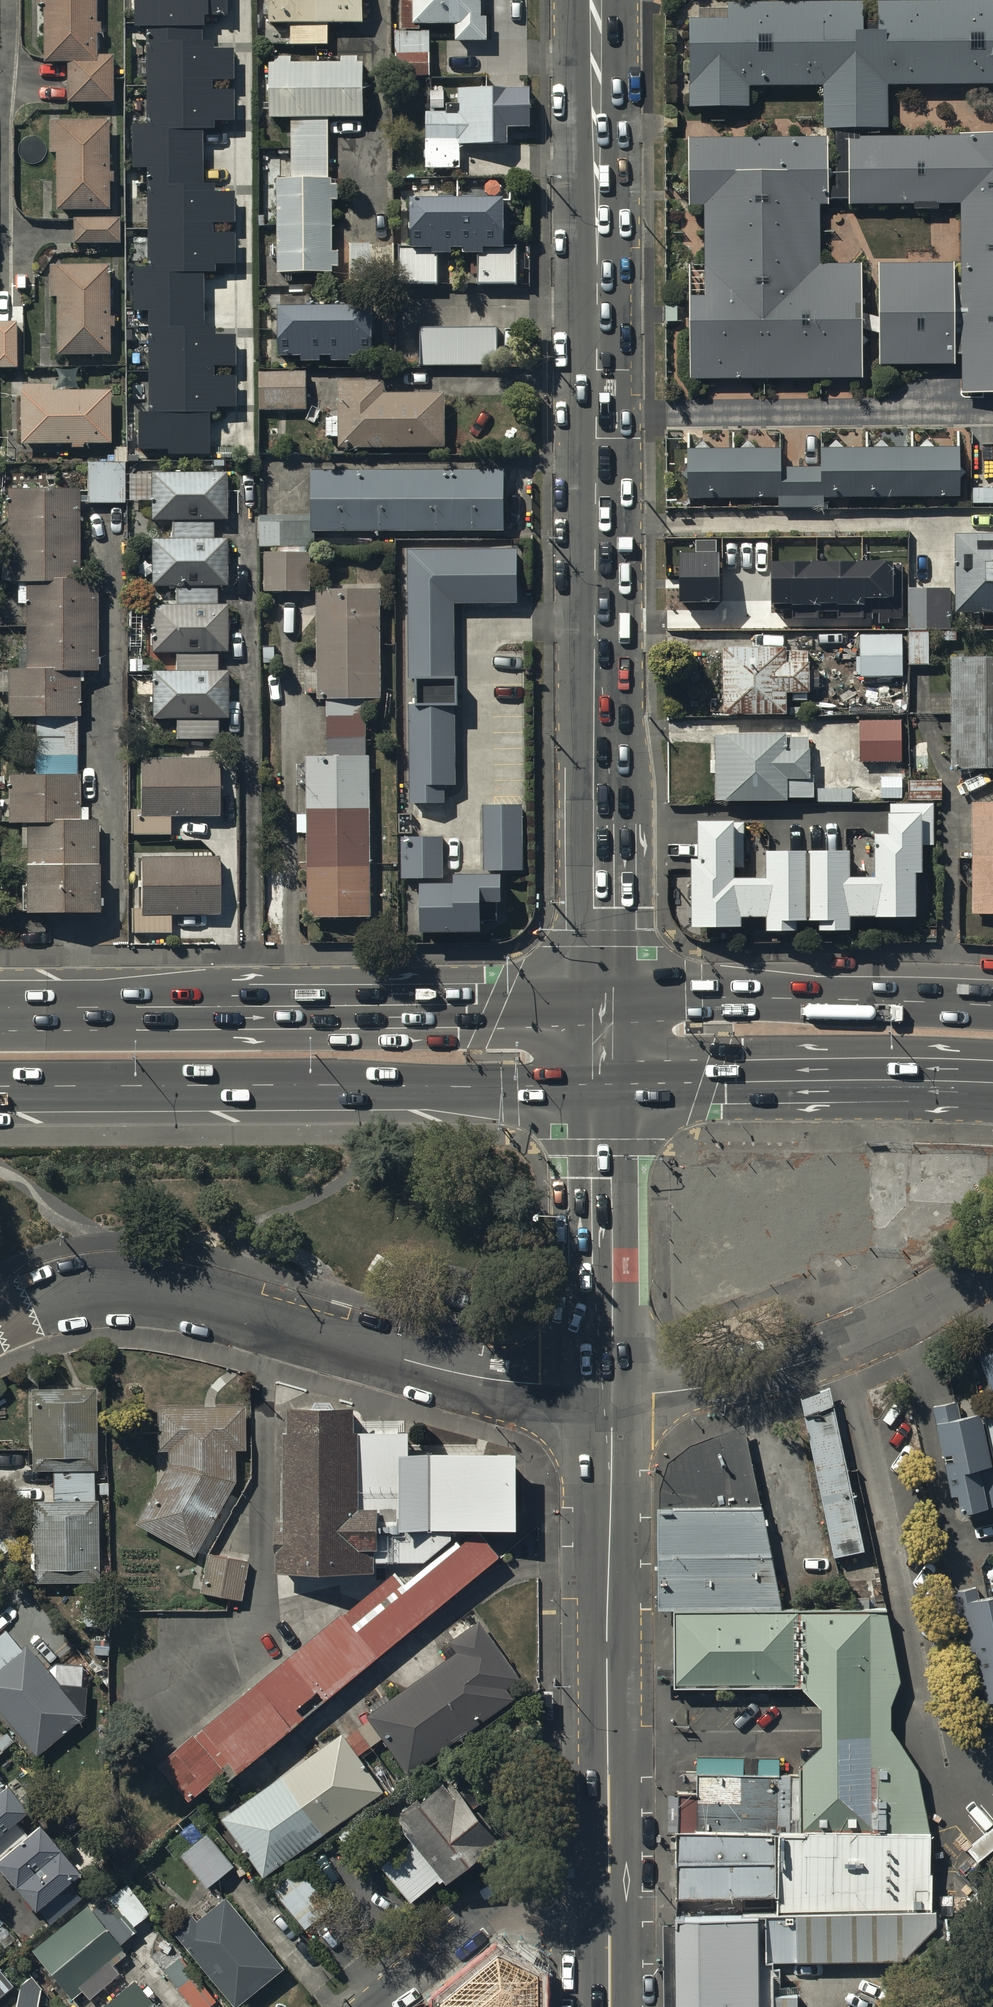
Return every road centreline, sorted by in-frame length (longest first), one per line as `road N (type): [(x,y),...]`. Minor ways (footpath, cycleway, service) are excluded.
road 1 (tertiary): [(596,0),(603,1001)]
road 2 (residential): [(608,1391),(472,1377),(173,1295),(126,1290),(47,1302),(0,1324)]
road 3 (trunk): [(605,1085),(0,1087)]
road 4 (trunk): [(0,1007),(603,1001)]
road 5 (tertiary): [(608,1391),(609,1897)]
road 6 (residential): [(992,1268),(909,1316),(759,1379),(653,1394),(608,1391)]
road 7 (trunk): [(603,1001),(992,1009)]
road 8 (trunk): [(992,1083),(605,1085)]
road 9 (tertiary): [(605,1085),(608,1391)]
road 10 (residential): [(374,2006),(503,1910),(541,1897),(609,1897)]

